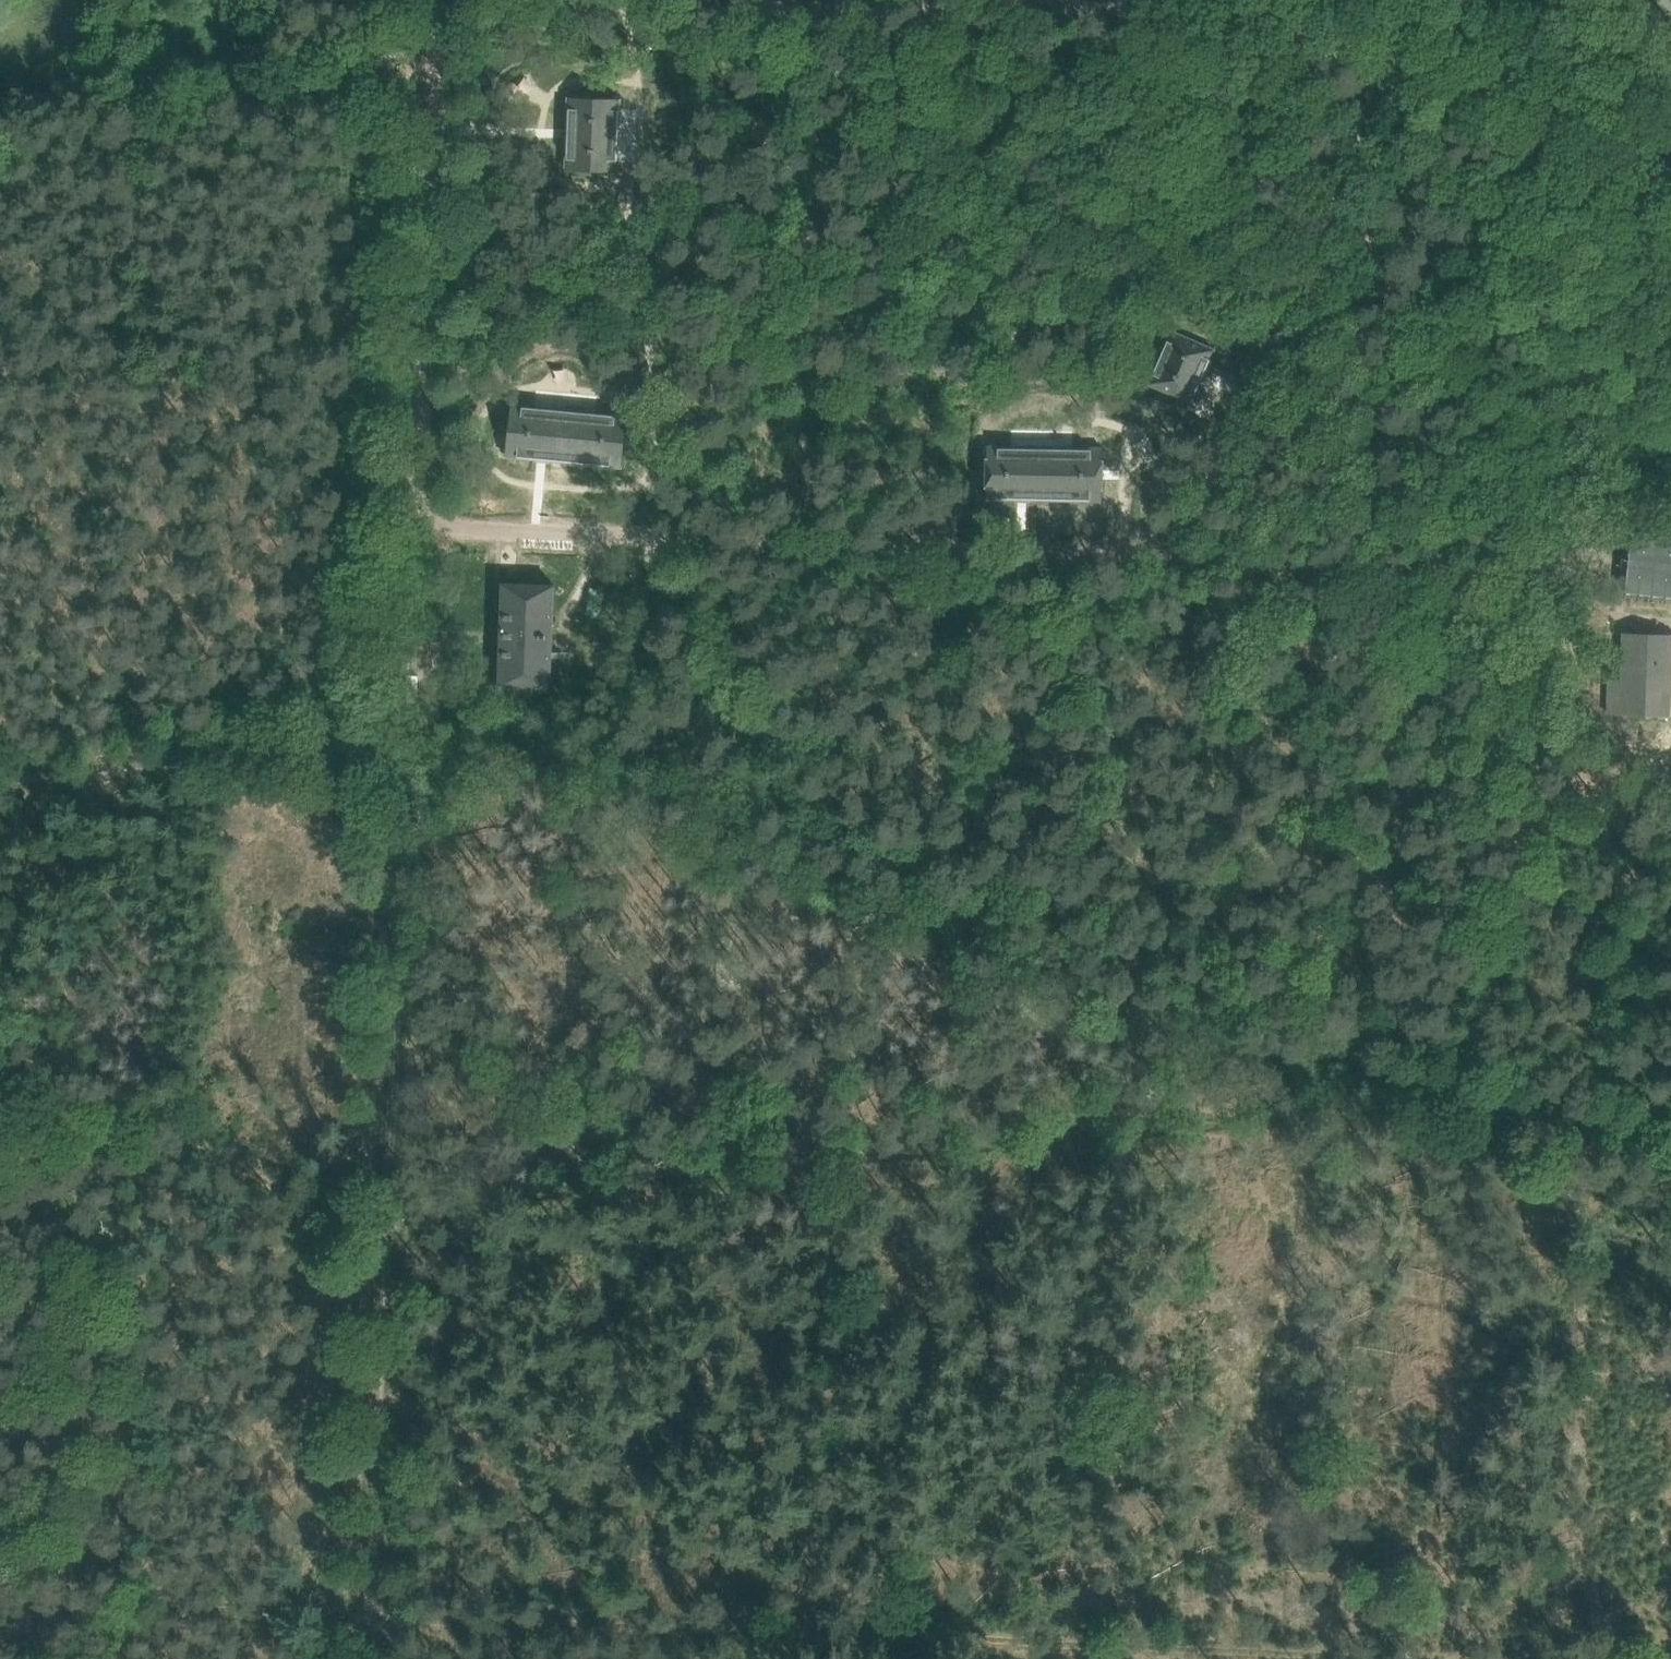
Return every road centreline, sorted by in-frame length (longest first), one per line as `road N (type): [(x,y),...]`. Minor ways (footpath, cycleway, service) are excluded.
road 1 (track): [(372,1658),(399,788),(379,755),(332,742),(0,775)]

